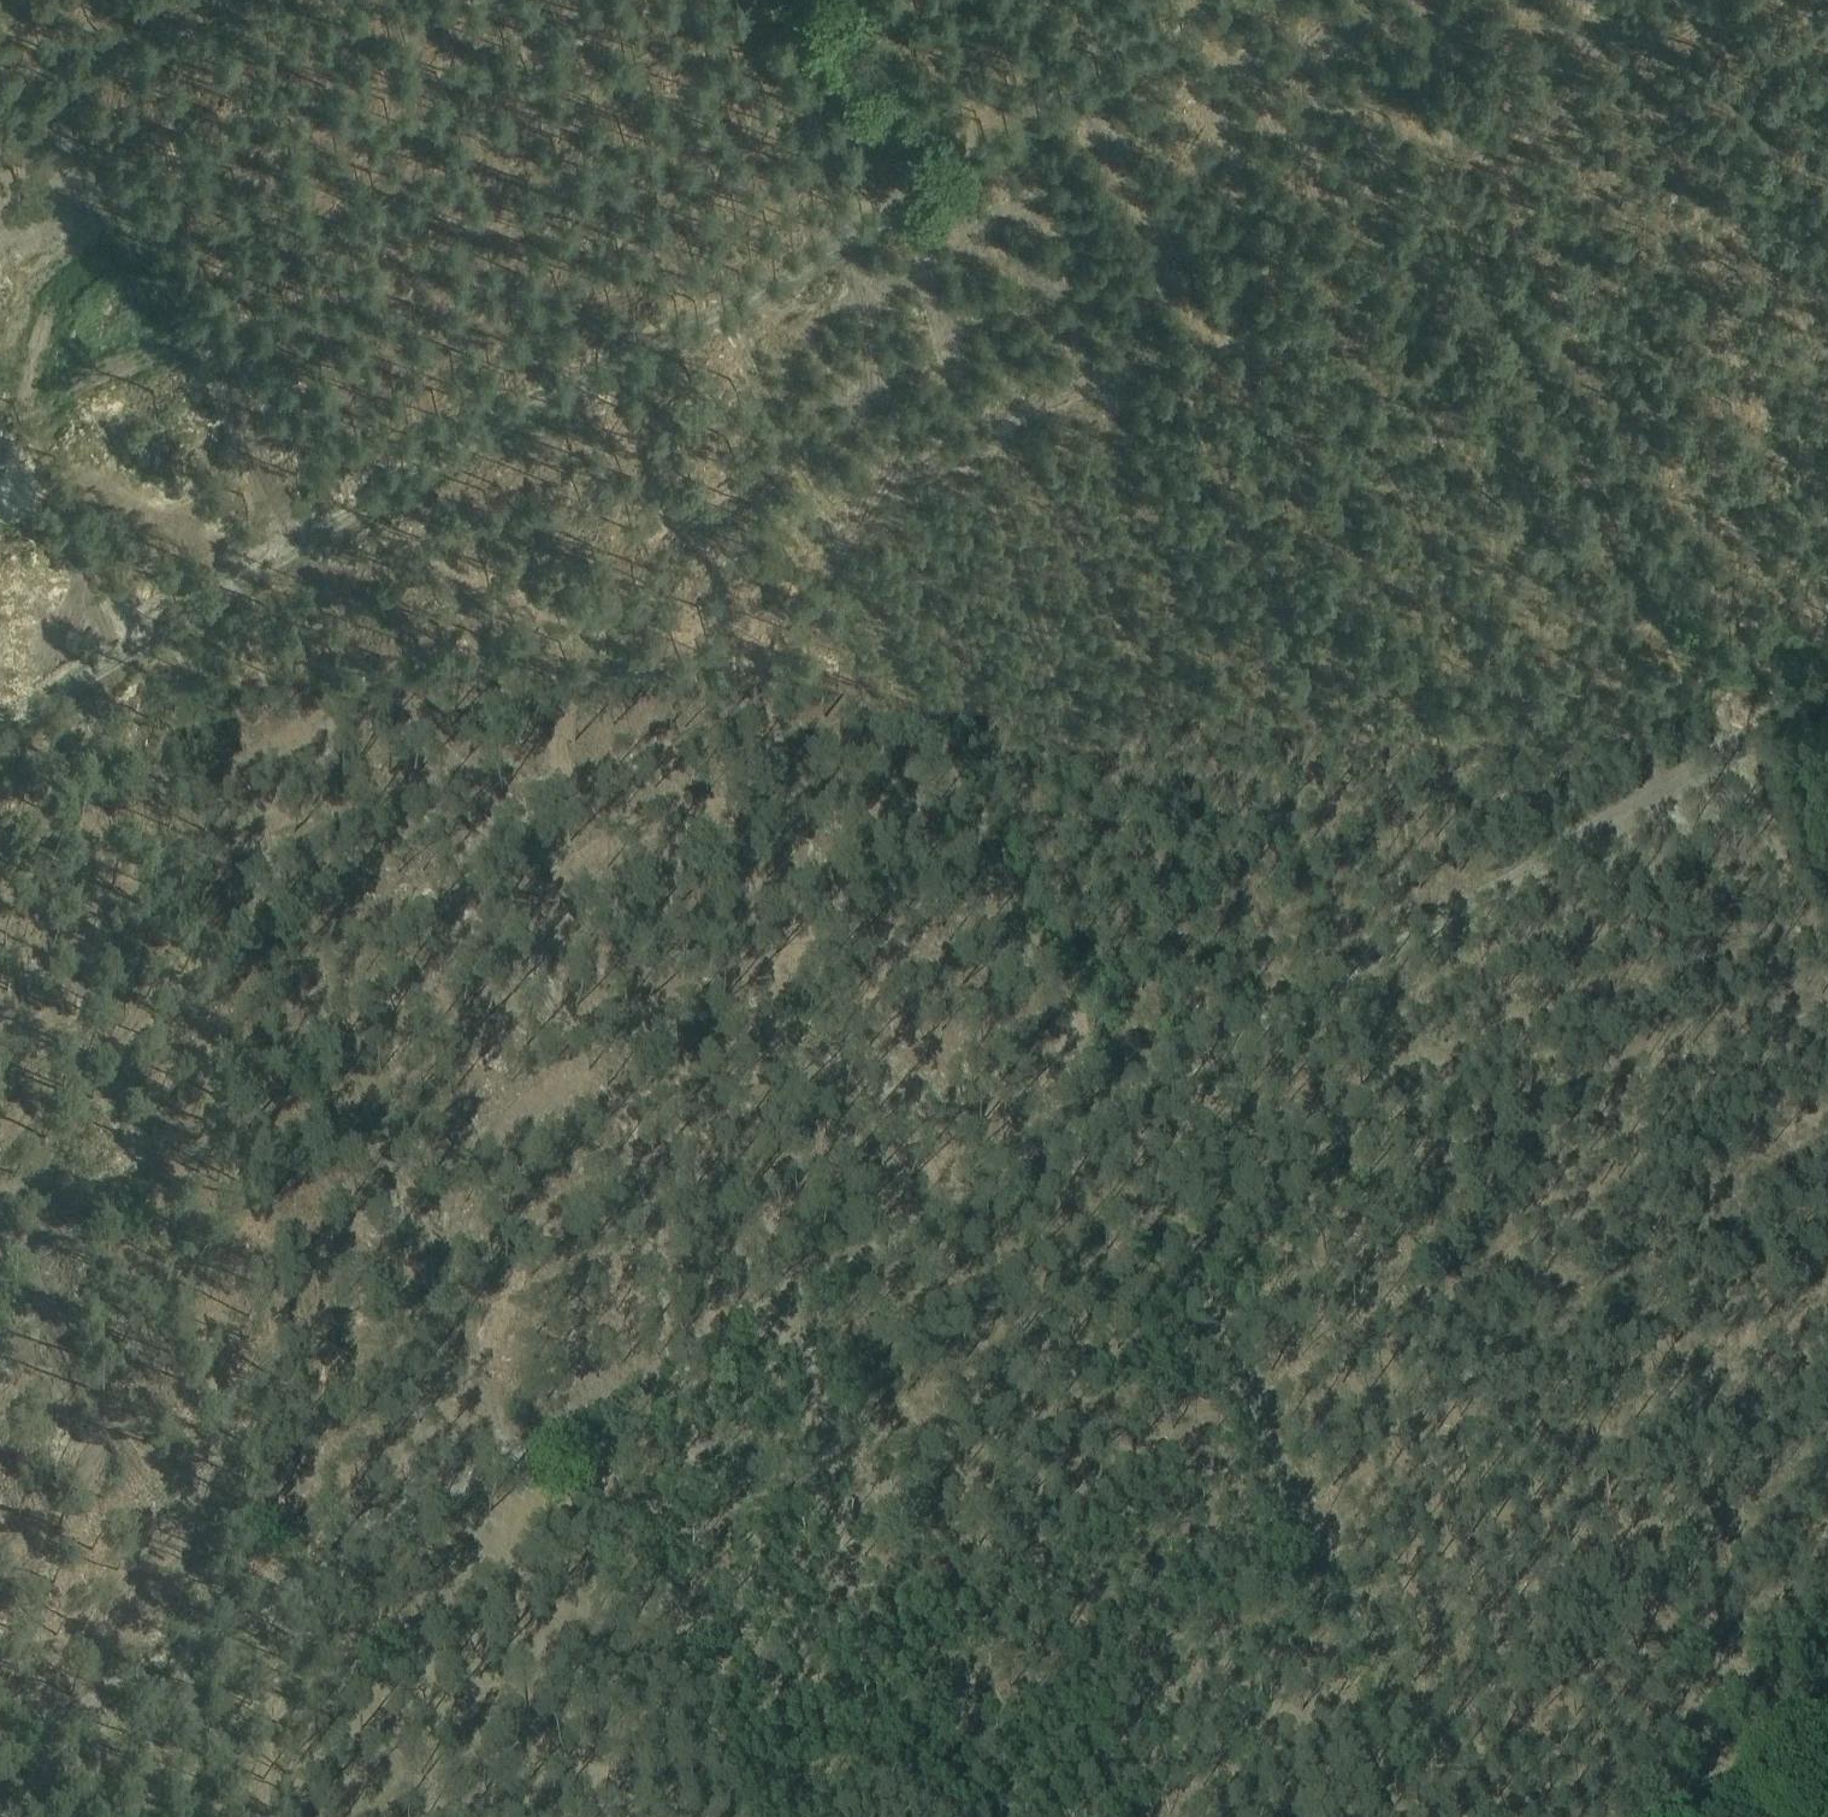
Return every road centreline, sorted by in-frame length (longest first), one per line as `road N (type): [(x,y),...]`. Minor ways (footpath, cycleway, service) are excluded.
road 1 (track): [(1827,692),(1104,1092),(736,311),(1235,0)]
road 2 (track): [(1351,0),(1562,391),(1728,747)]

